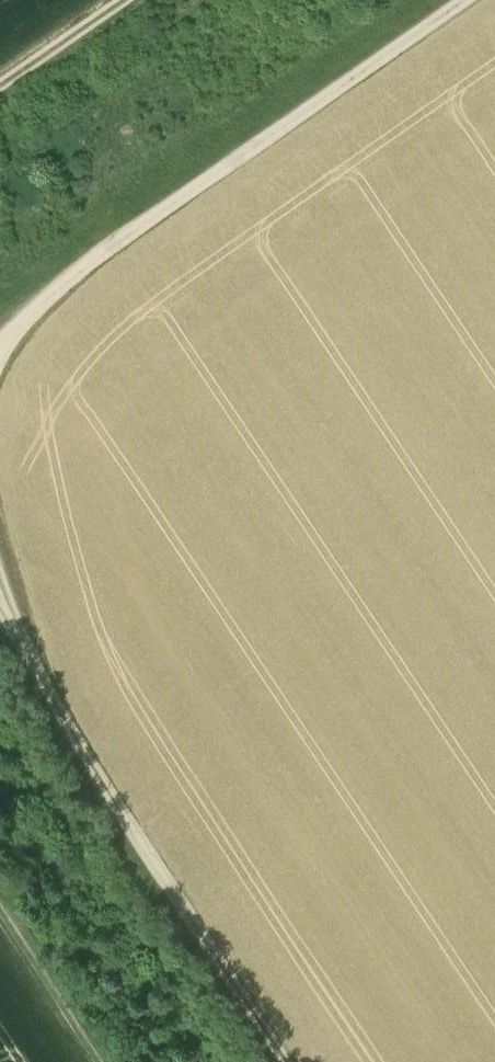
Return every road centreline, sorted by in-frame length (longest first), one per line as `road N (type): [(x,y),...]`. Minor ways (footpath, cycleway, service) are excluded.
road 1 (track): [(0,323),(469,0)]
road 2 (track): [(0,623),(285,1061)]
road 3 (track): [(0,925),(90,1061)]
road 4 (track): [(0,88),(127,0)]

